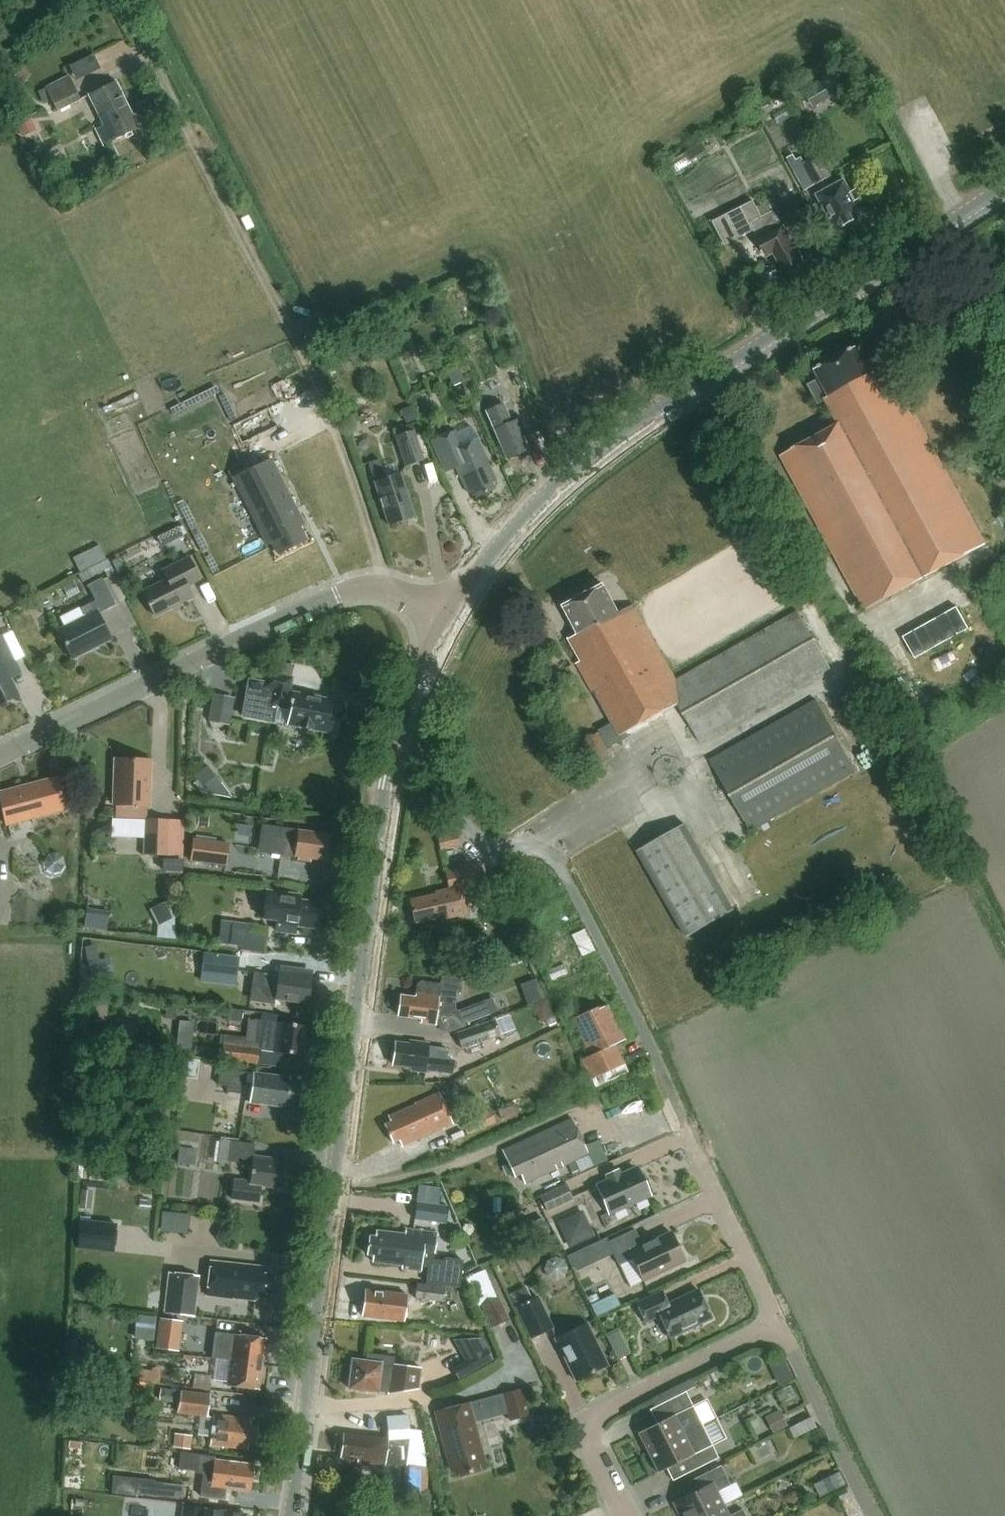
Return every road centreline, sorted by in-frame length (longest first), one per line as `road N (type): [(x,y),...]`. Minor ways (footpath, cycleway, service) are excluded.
road 1 (tertiary): [(290,1515),(372,881),(401,731)]
road 2 (tertiary): [(442,623),(489,554),(606,442),(1004,184)]
road 3 (unclassified): [(401,731),(479,841),(543,855),(565,874),(685,1128)]
road 4 (unclassified): [(0,755),(340,593),(401,594),(442,623)]
road 5 (unclassified): [(623,1515),(586,1429),(600,1412),(778,1322)]
road 6 (unclassified): [(875,1515),(778,1322)]
road 7 (unclassified): [(778,1322),(685,1128)]

